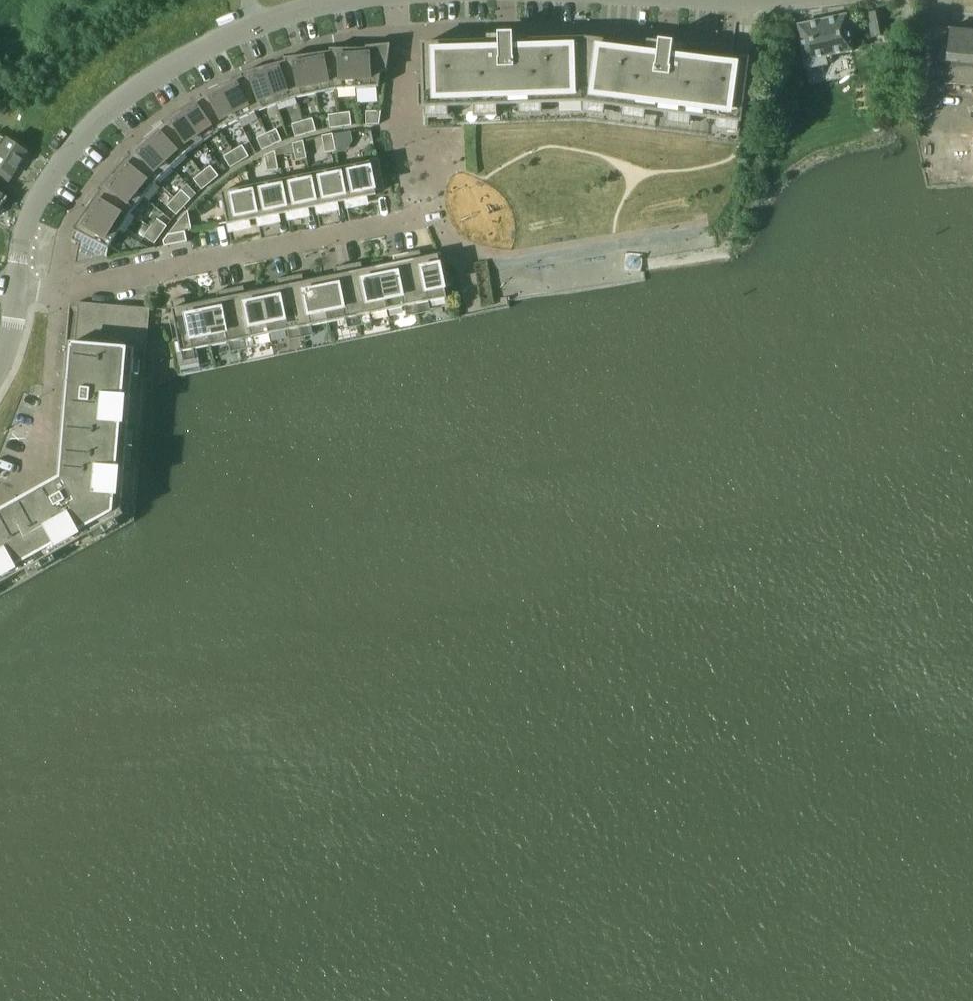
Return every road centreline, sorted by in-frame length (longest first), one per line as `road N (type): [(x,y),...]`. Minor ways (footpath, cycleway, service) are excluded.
road 1 (tertiary): [(346,0),(211,45),(124,97),(41,189),(22,233),(19,287)]
road 2 (residential): [(58,292),(364,232),(406,216)]
road 3 (residential): [(26,474),(46,423),(58,292)]

